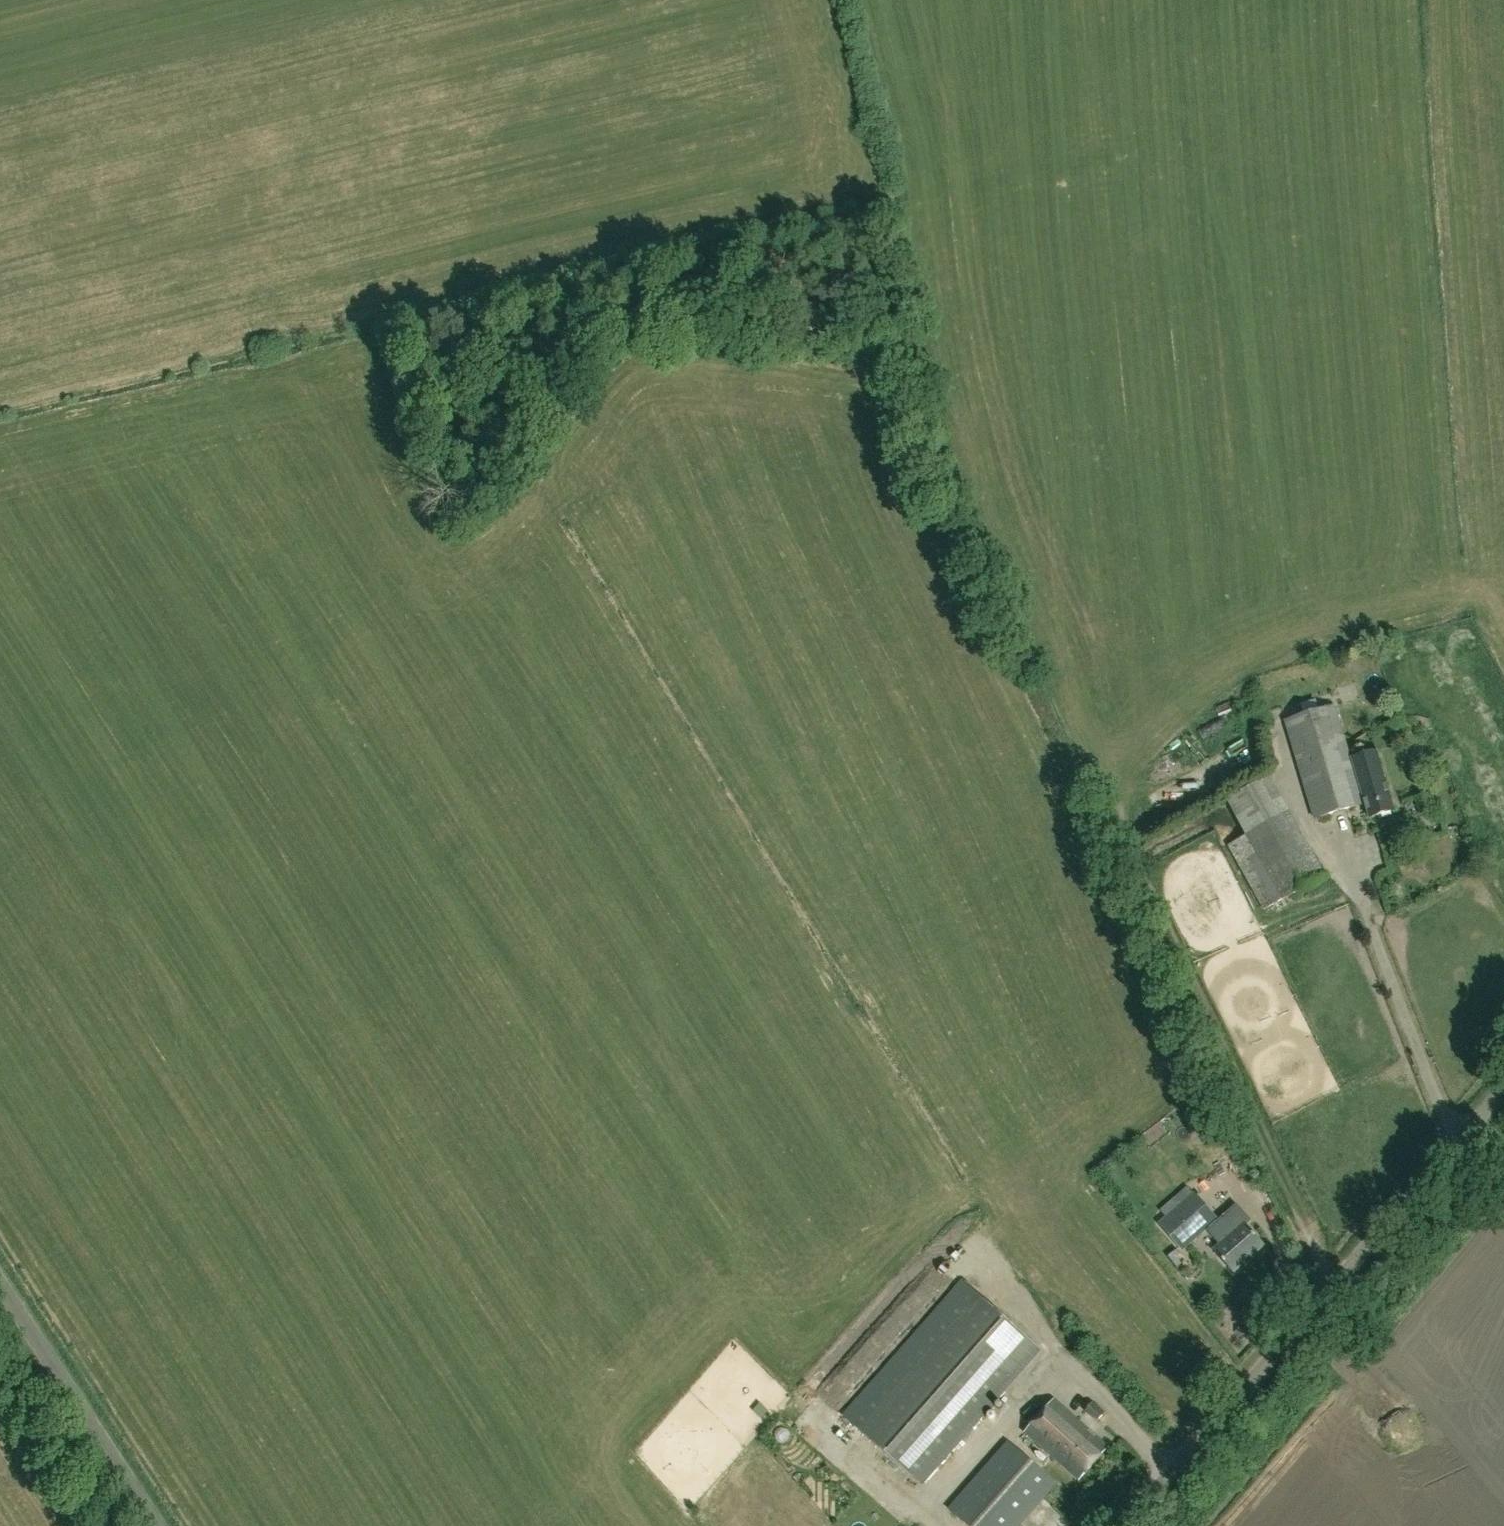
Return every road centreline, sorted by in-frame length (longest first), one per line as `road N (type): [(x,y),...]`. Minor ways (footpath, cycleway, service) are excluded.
road 1 (unclassified): [(1144,1525),(1503,1098)]
road 2 (unclassified): [(158,1525),(0,1282)]

